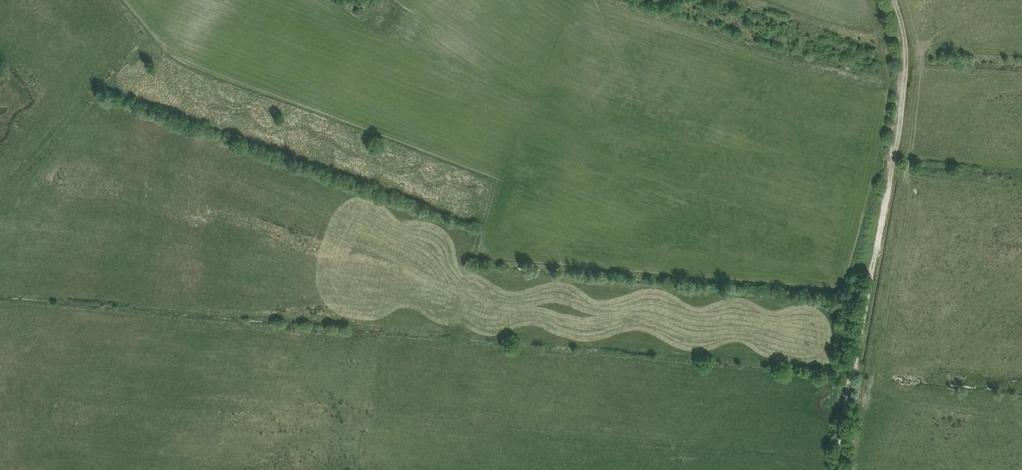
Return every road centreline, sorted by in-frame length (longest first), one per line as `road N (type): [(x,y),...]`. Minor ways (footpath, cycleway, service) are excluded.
road 1 (track): [(891,0),(904,80),(872,268)]

